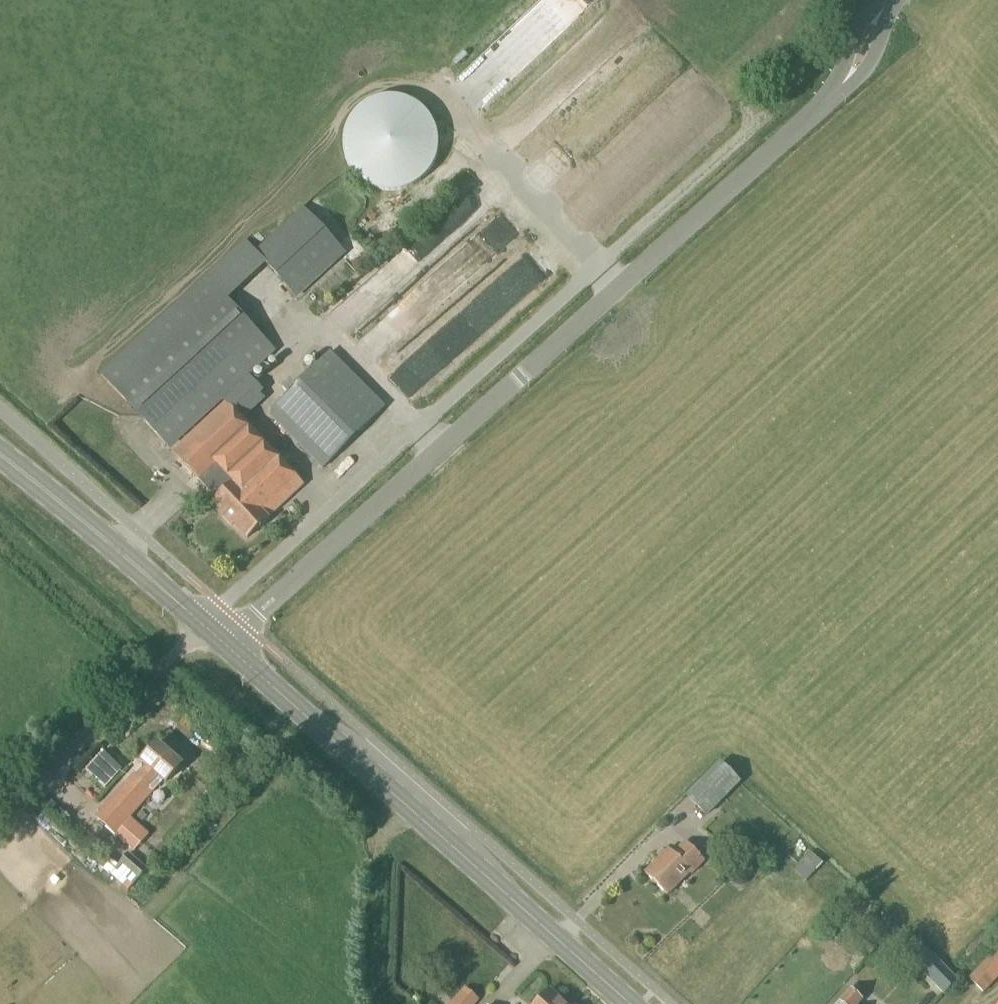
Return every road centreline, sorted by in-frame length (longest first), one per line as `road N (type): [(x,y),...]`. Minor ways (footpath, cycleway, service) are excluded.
road 1 (unclassified): [(224,646),(827,100)]
road 2 (secondary): [(630,1003),(224,646)]
road 3 (track): [(0,815),(200,626)]
road 4 (secondary): [(200,626),(0,454)]
road 5 (unclassified): [(827,100),(867,65),(894,0)]

